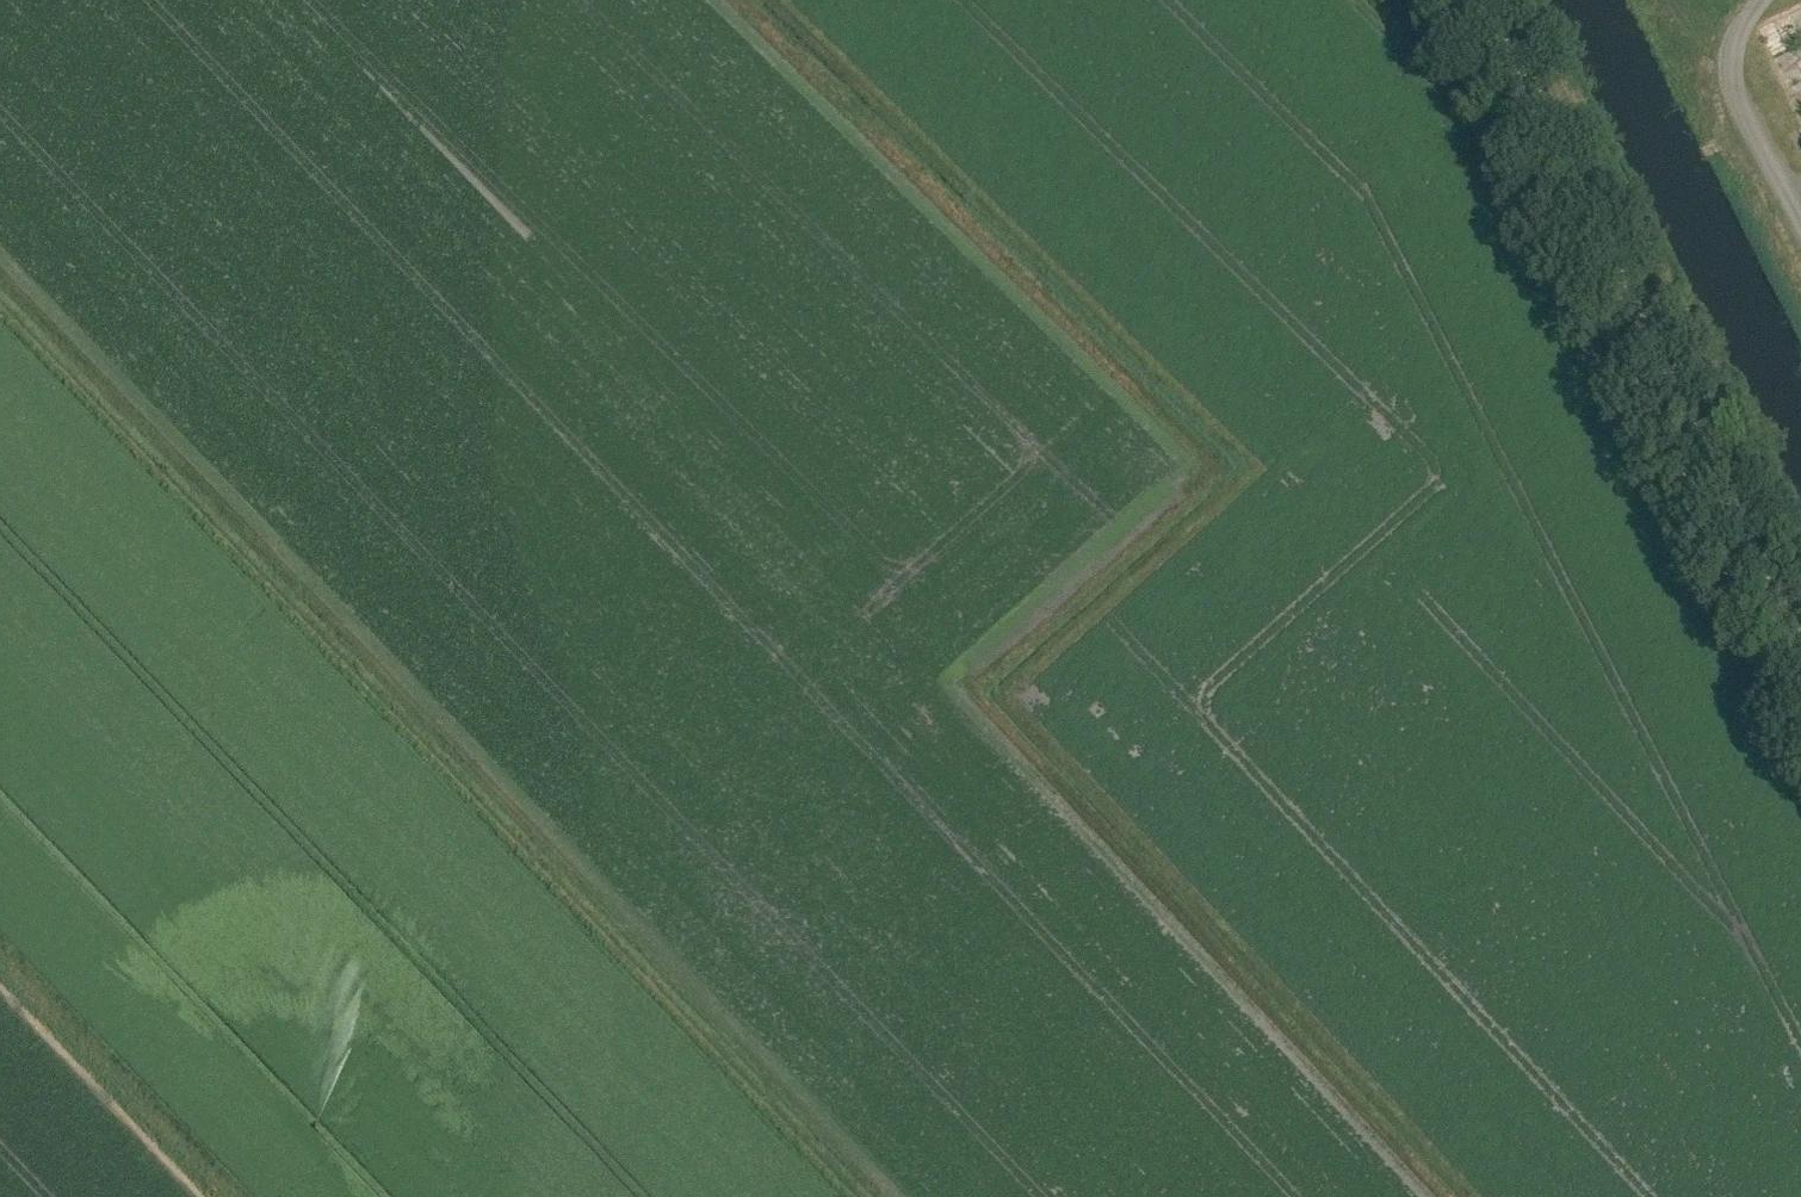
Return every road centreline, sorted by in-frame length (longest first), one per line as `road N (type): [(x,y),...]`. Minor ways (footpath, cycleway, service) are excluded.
road 1 (track): [(1481,0),(1800,653)]
road 2 (track): [(1800,220),(1733,71),(1737,38),(1767,0)]

